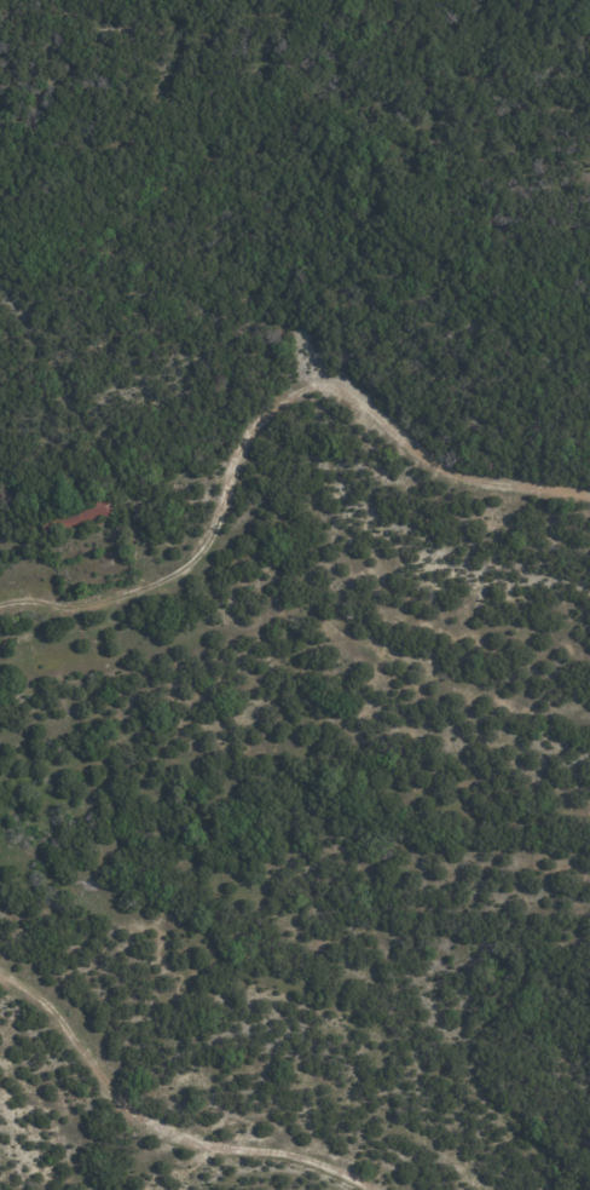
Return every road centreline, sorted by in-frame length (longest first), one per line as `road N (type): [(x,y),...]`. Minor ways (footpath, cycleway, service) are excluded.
road 1 (track): [(589,508),(488,490),(420,464),(361,408),(319,383),(272,398),(239,447),(178,580),(62,609),(0,614)]
road 2 (track): [(0,975),(75,1022),(104,1080),(160,1122),(348,1163),(391,1189)]

